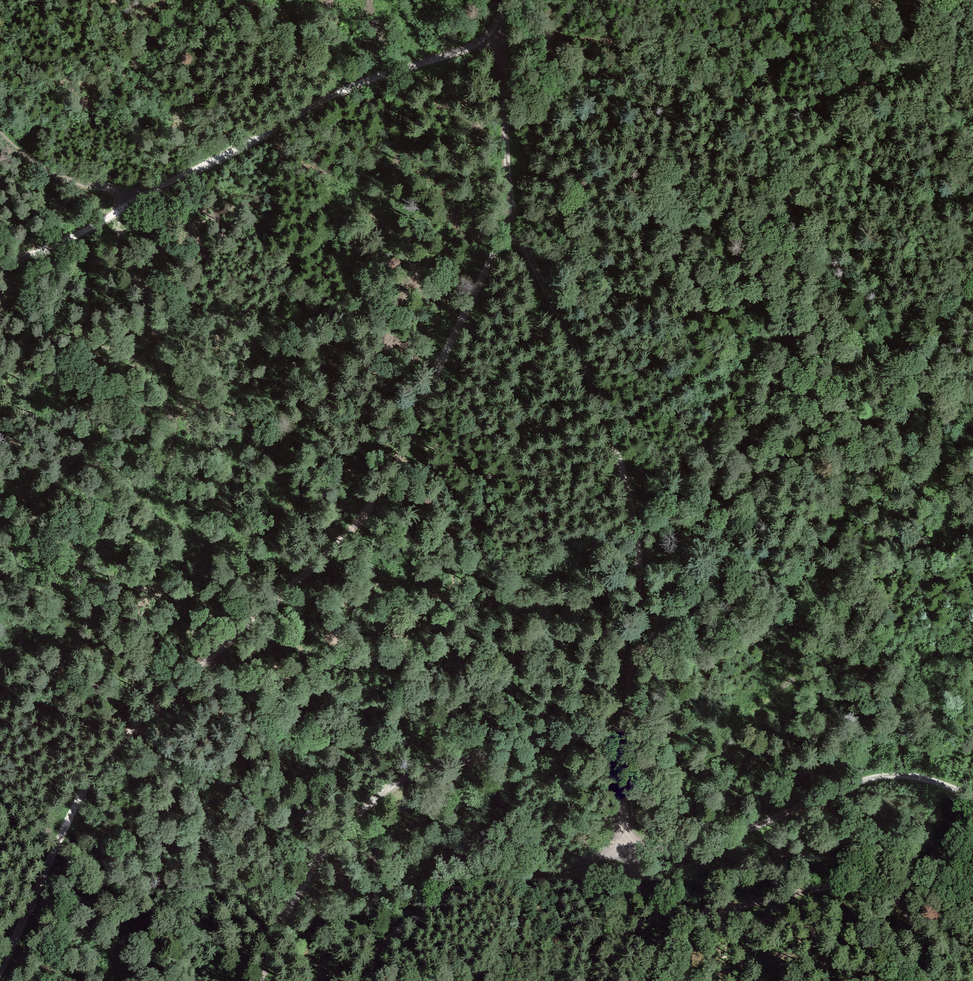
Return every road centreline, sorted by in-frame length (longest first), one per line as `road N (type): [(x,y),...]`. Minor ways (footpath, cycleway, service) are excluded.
road 1 (track): [(501,0),(513,216),(610,422),(634,513),(629,845),(649,850),(728,838),(849,785),(902,774),(972,800)]
road 2 (track): [(0,975),(93,778),(155,706),(348,535),(377,498),(416,427),(484,259),(513,216)]
road 3 (track): [(375,980),(412,926),(470,895),(514,875),(629,845),(667,912),(705,913),(848,881),(889,888),(944,956),(945,980)]
road 4 (track): [(488,0),(429,58),(149,190),(101,191),(51,176),(0,135)]
road 5 (track): [(260,980),(277,927),(325,850),(377,789),(426,764),(627,722)]
road 6 (track): [(504,56),(634,87),(738,99),(827,93),(941,71),(972,80)]
road 7 (track): [(127,191),(119,211),(0,267)]

